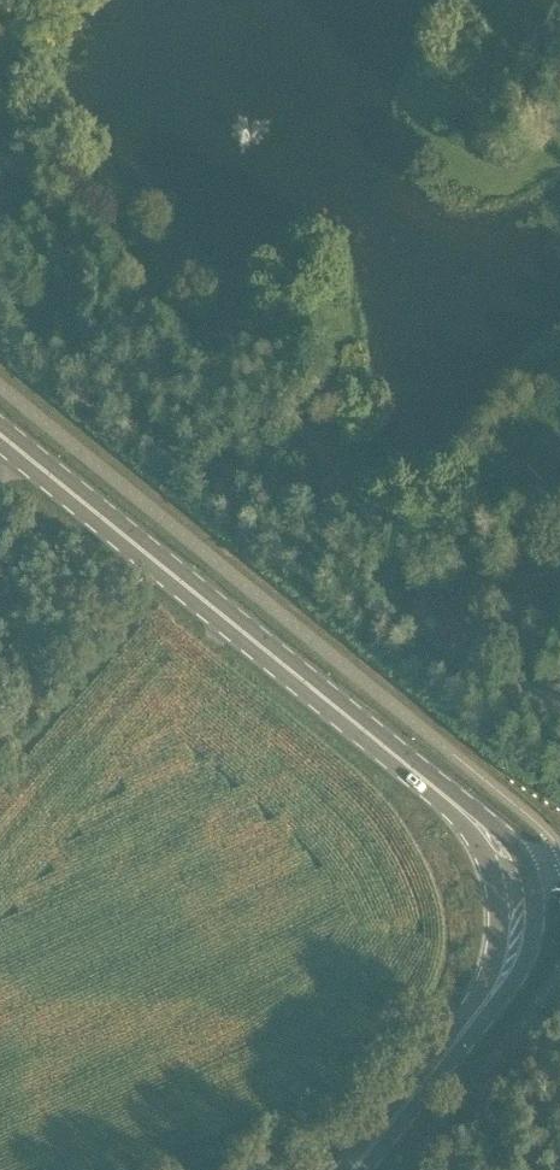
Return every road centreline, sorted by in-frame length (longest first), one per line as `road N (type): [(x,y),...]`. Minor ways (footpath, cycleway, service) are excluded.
road 1 (secondary): [(525,873),(489,817),(0,430)]
road 2 (secondary): [(362,1169),(504,995),(531,919),(525,873)]

